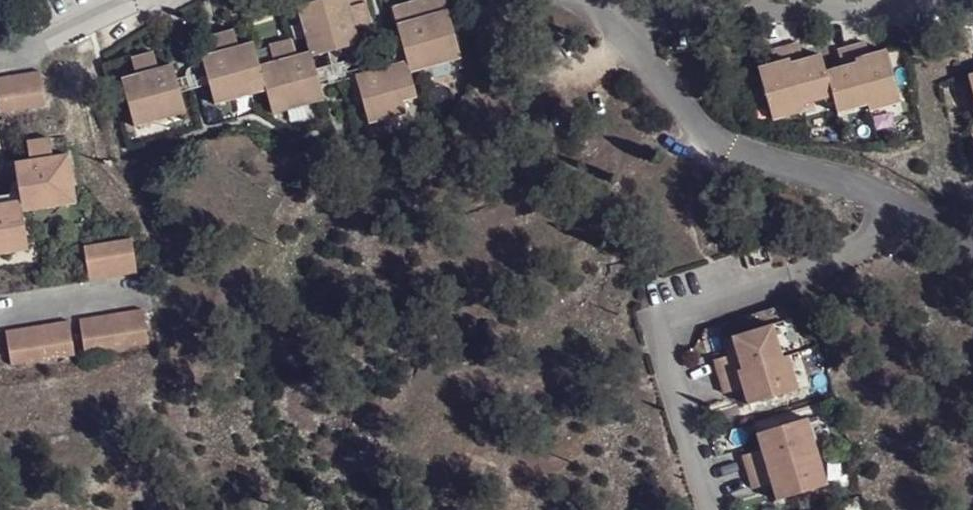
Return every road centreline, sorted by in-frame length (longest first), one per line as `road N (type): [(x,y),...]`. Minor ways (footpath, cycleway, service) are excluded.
road 1 (residential): [(911,205),(812,272),(664,310),(718,509)]
road 2 (residential): [(616,41),(747,154),(911,205)]
road 3 (residential): [(894,0),(638,20),(616,41)]
road 4 (residential): [(140,284),(0,306)]
road 5 (residential): [(0,49),(132,0)]

